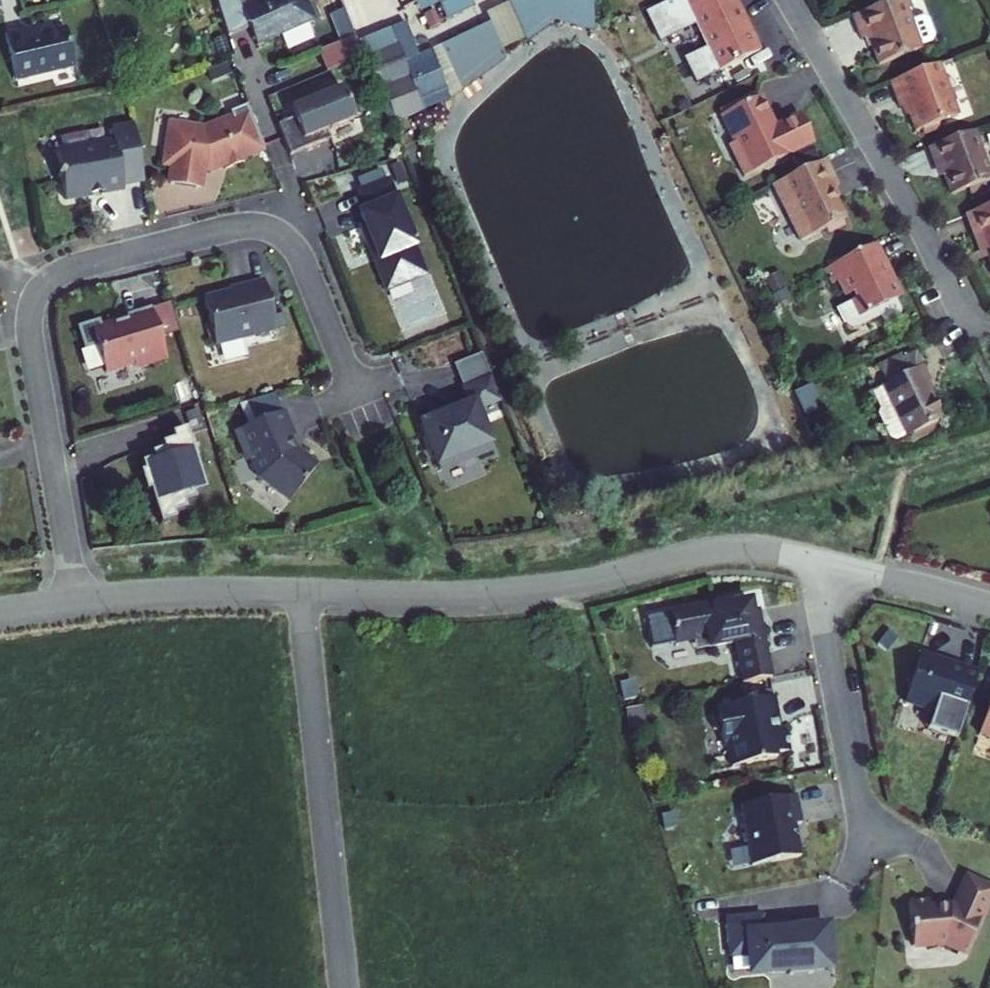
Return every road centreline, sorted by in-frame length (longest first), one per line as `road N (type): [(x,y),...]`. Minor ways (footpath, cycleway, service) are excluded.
road 1 (track): [(0,573),(209,552),(461,563),(556,551),(903,464)]
road 2 (residential): [(77,597),(221,587),(520,589),(736,548),(829,563)]
road 3 (residential): [(77,597),(30,318),(37,292),(57,271),(236,222),(269,225),(302,258),(358,386)]
road 4 (residential): [(790,0),(972,330)]
road 5 (residential): [(829,563),(826,630),(867,839)]
road 6 (residential): [(829,563),(989,605)]

